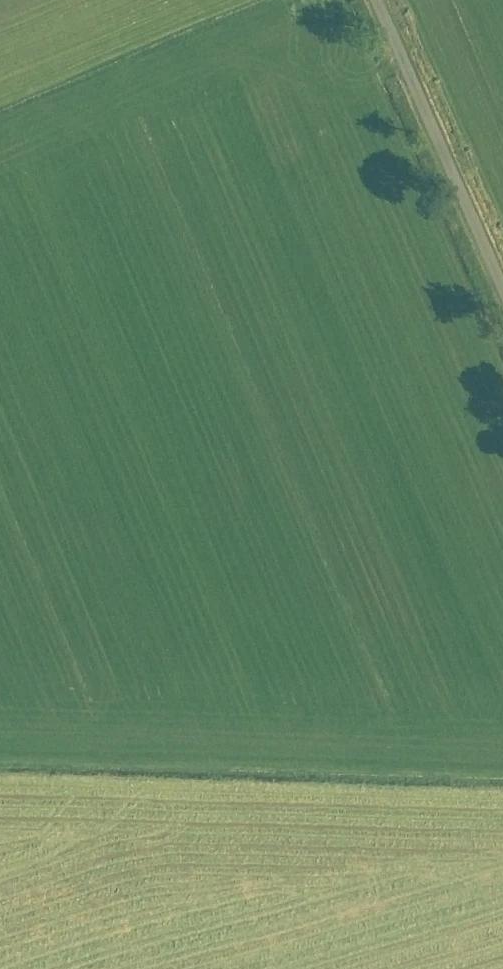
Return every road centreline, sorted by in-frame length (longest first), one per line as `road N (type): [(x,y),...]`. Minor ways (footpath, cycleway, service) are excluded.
road 1 (unclassified): [(502,267),(384,0)]

